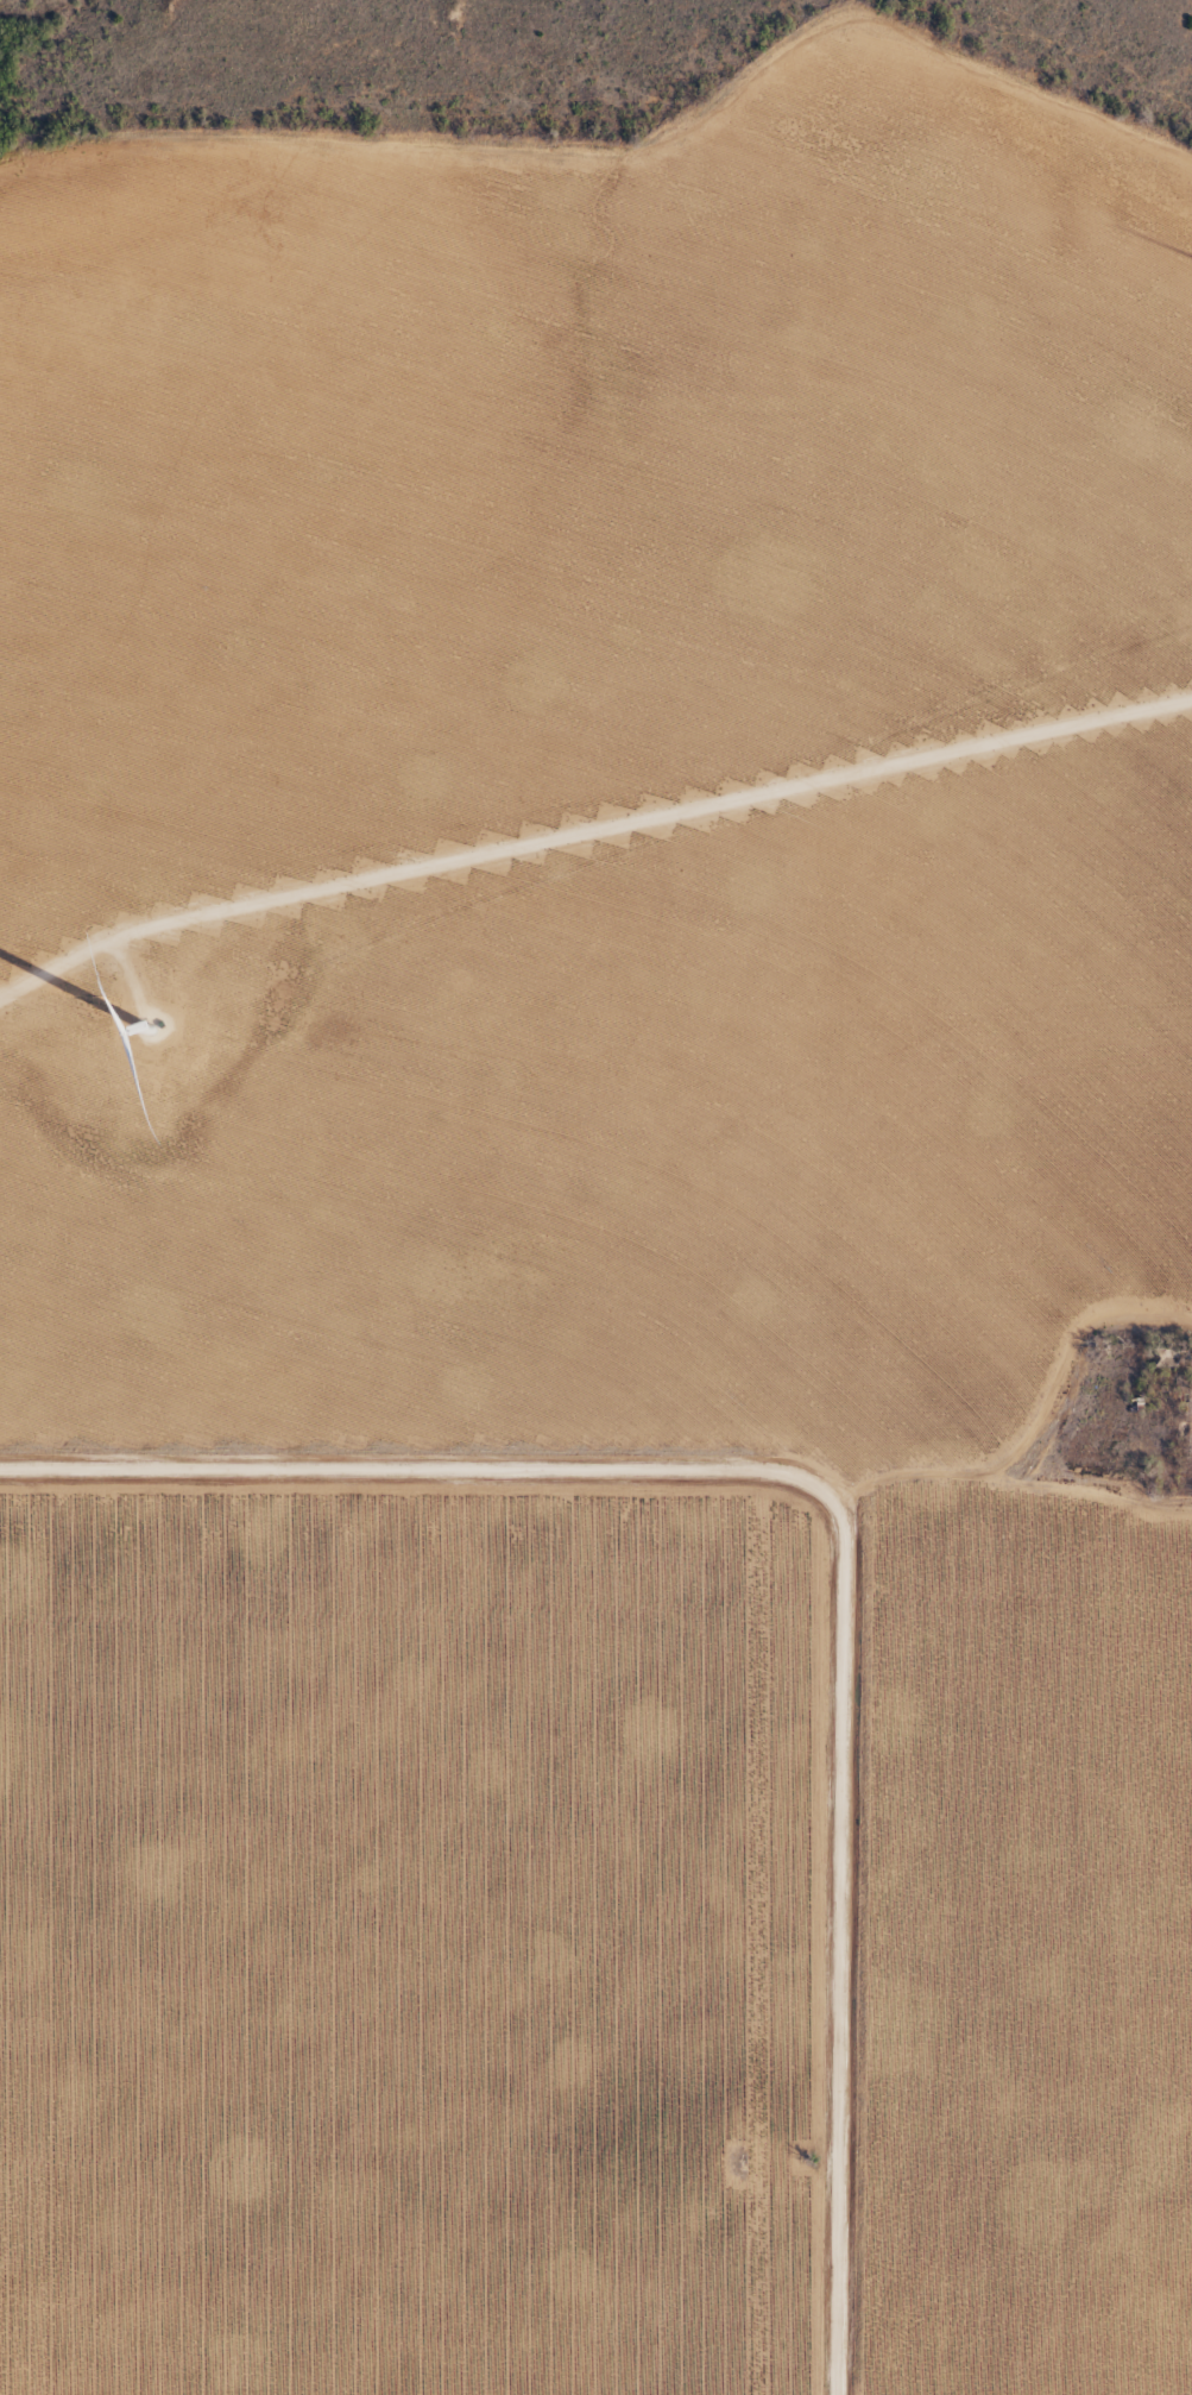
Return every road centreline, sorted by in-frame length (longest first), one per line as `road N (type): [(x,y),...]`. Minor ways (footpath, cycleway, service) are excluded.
road 1 (residential): [(850,1549),(849,1528),(827,1495),(755,1470),(0,1469)]
road 2 (residential): [(846,2394),(850,1549)]

